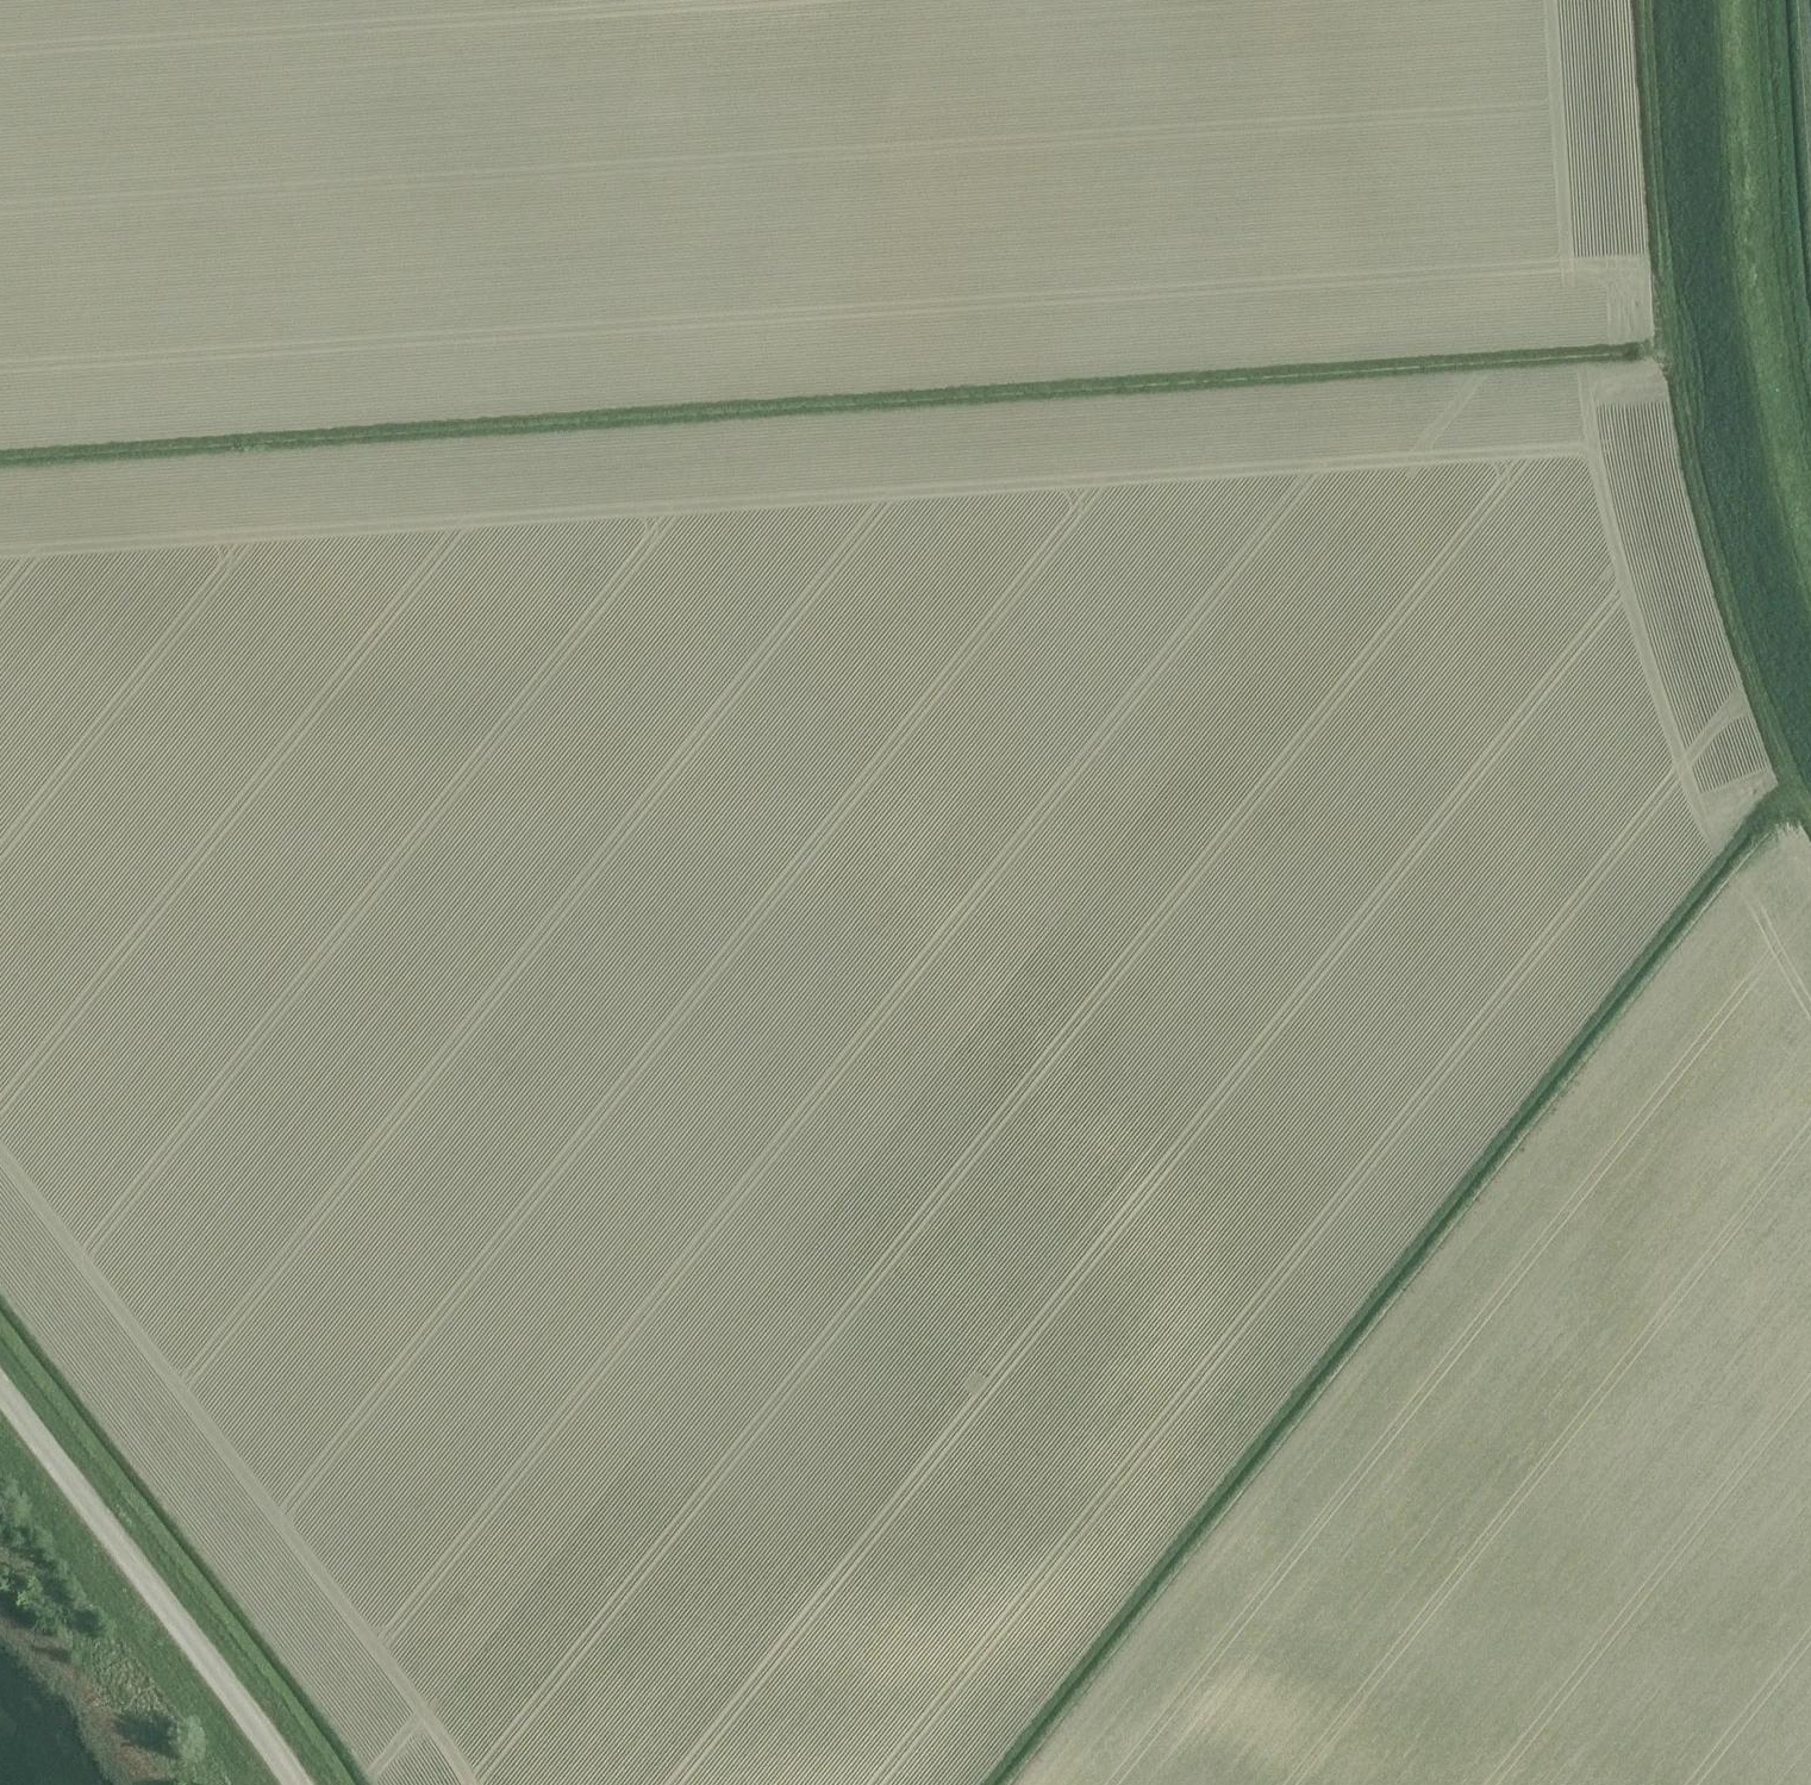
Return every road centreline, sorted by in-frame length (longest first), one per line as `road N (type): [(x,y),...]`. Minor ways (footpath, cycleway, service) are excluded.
road 1 (track): [(1632,0),(1665,379),(1703,564),(1754,714),(1810,844)]
road 2 (unclassified): [(277,1784),(0,1413)]

